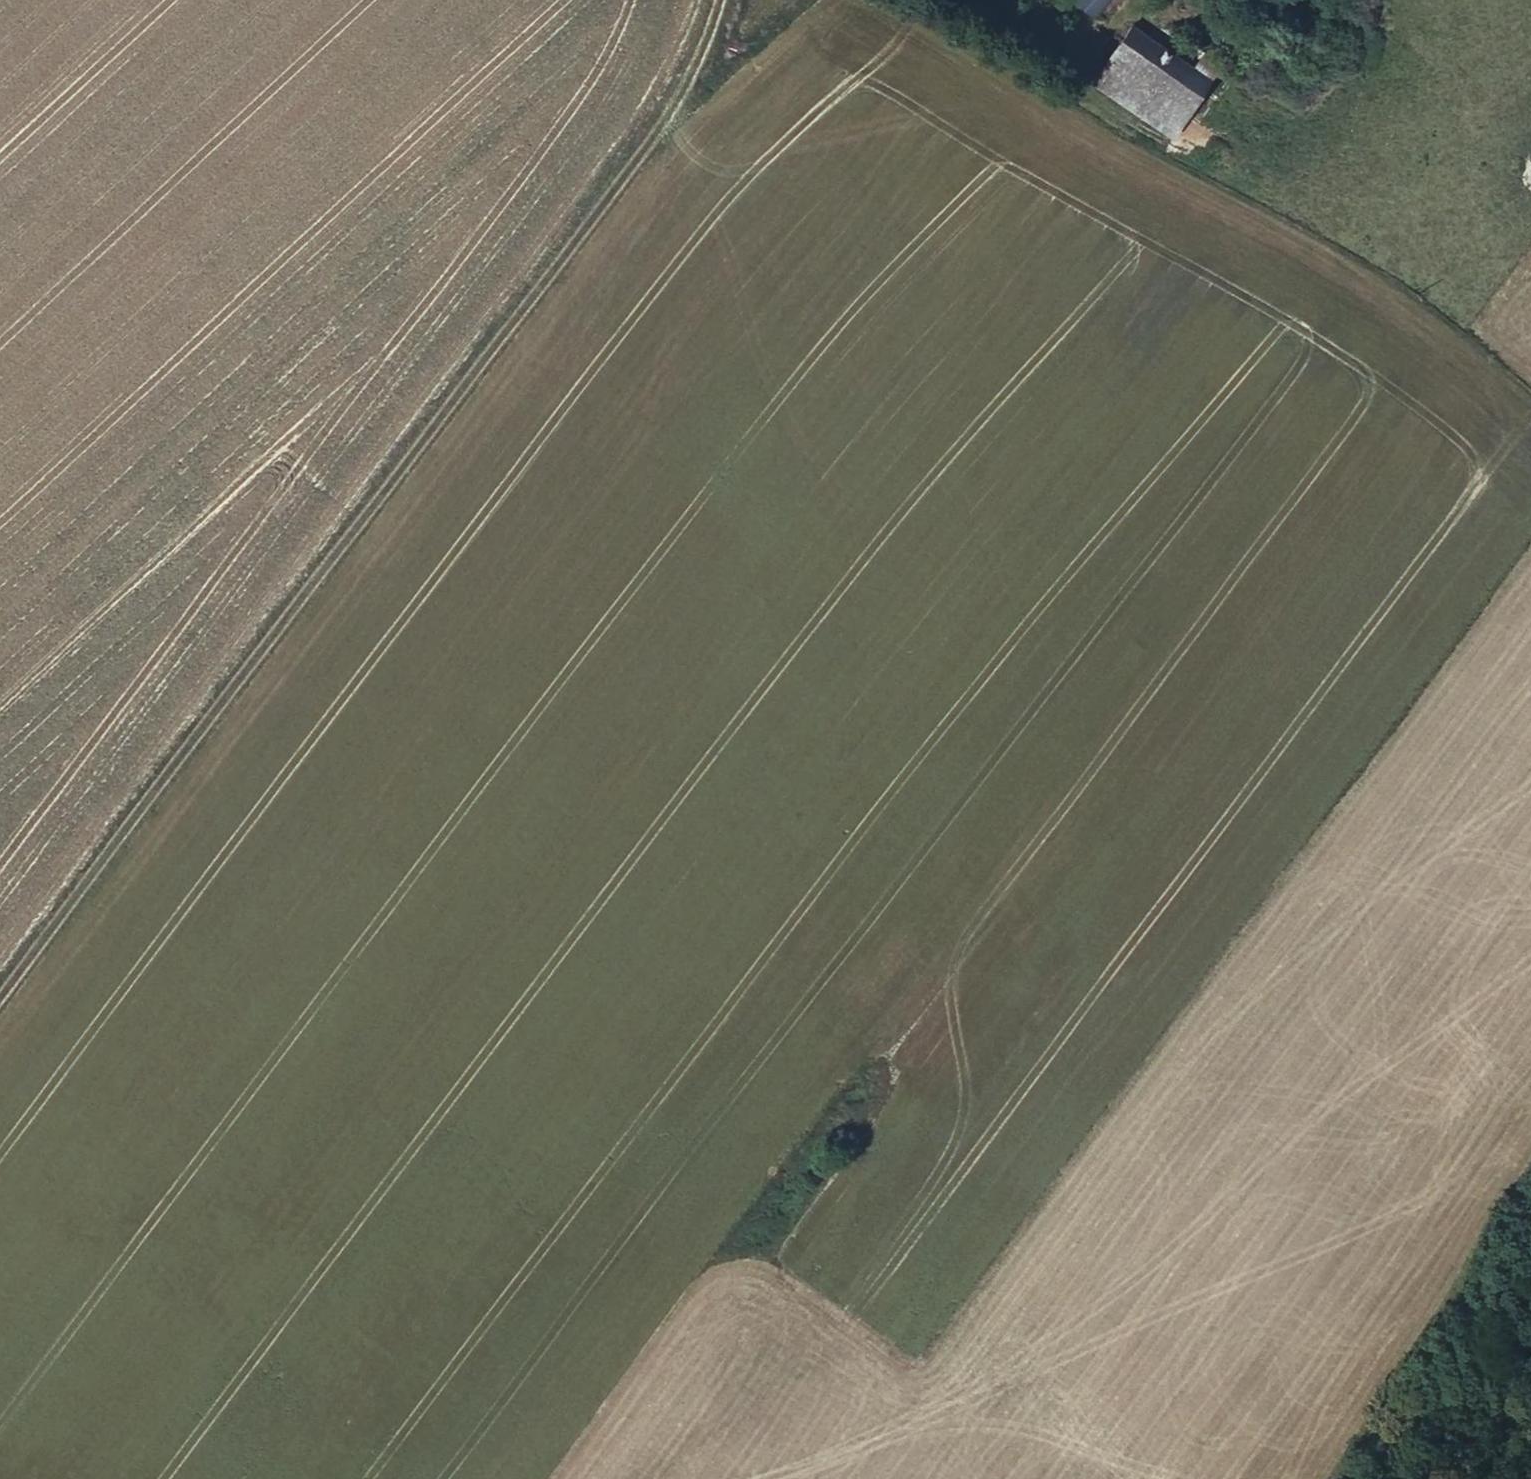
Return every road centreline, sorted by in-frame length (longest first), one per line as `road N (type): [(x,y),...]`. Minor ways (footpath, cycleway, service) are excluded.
road 1 (track): [(0,983),(682,79),(708,37),(717,0)]

